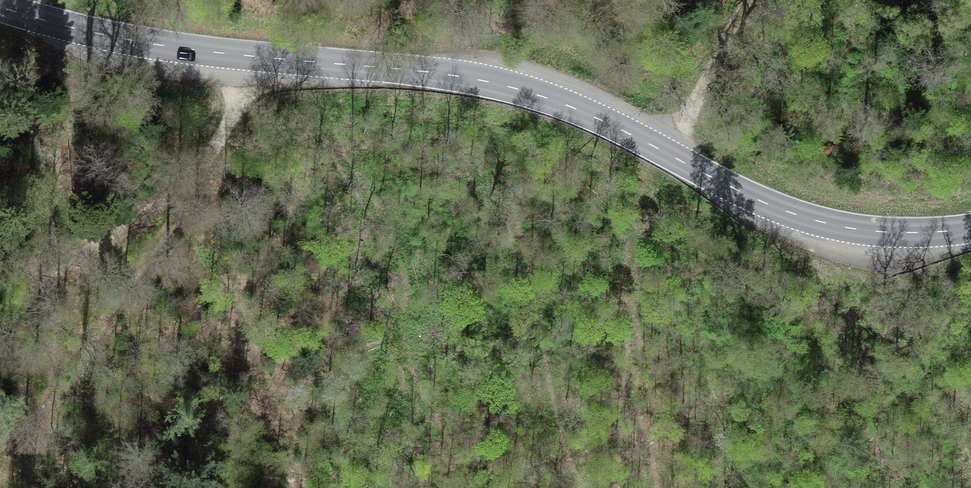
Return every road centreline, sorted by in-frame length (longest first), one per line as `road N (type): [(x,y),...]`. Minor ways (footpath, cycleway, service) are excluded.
road 1 (tertiary): [(970,239),(851,238),(786,220),(577,115),(464,83),(72,33),(0,12)]
road 2 (track): [(269,62),(242,69),(239,100),(200,163),(148,222),(18,263),(0,255)]
road 3 (track): [(577,115),(636,124),(690,108),(748,0)]

